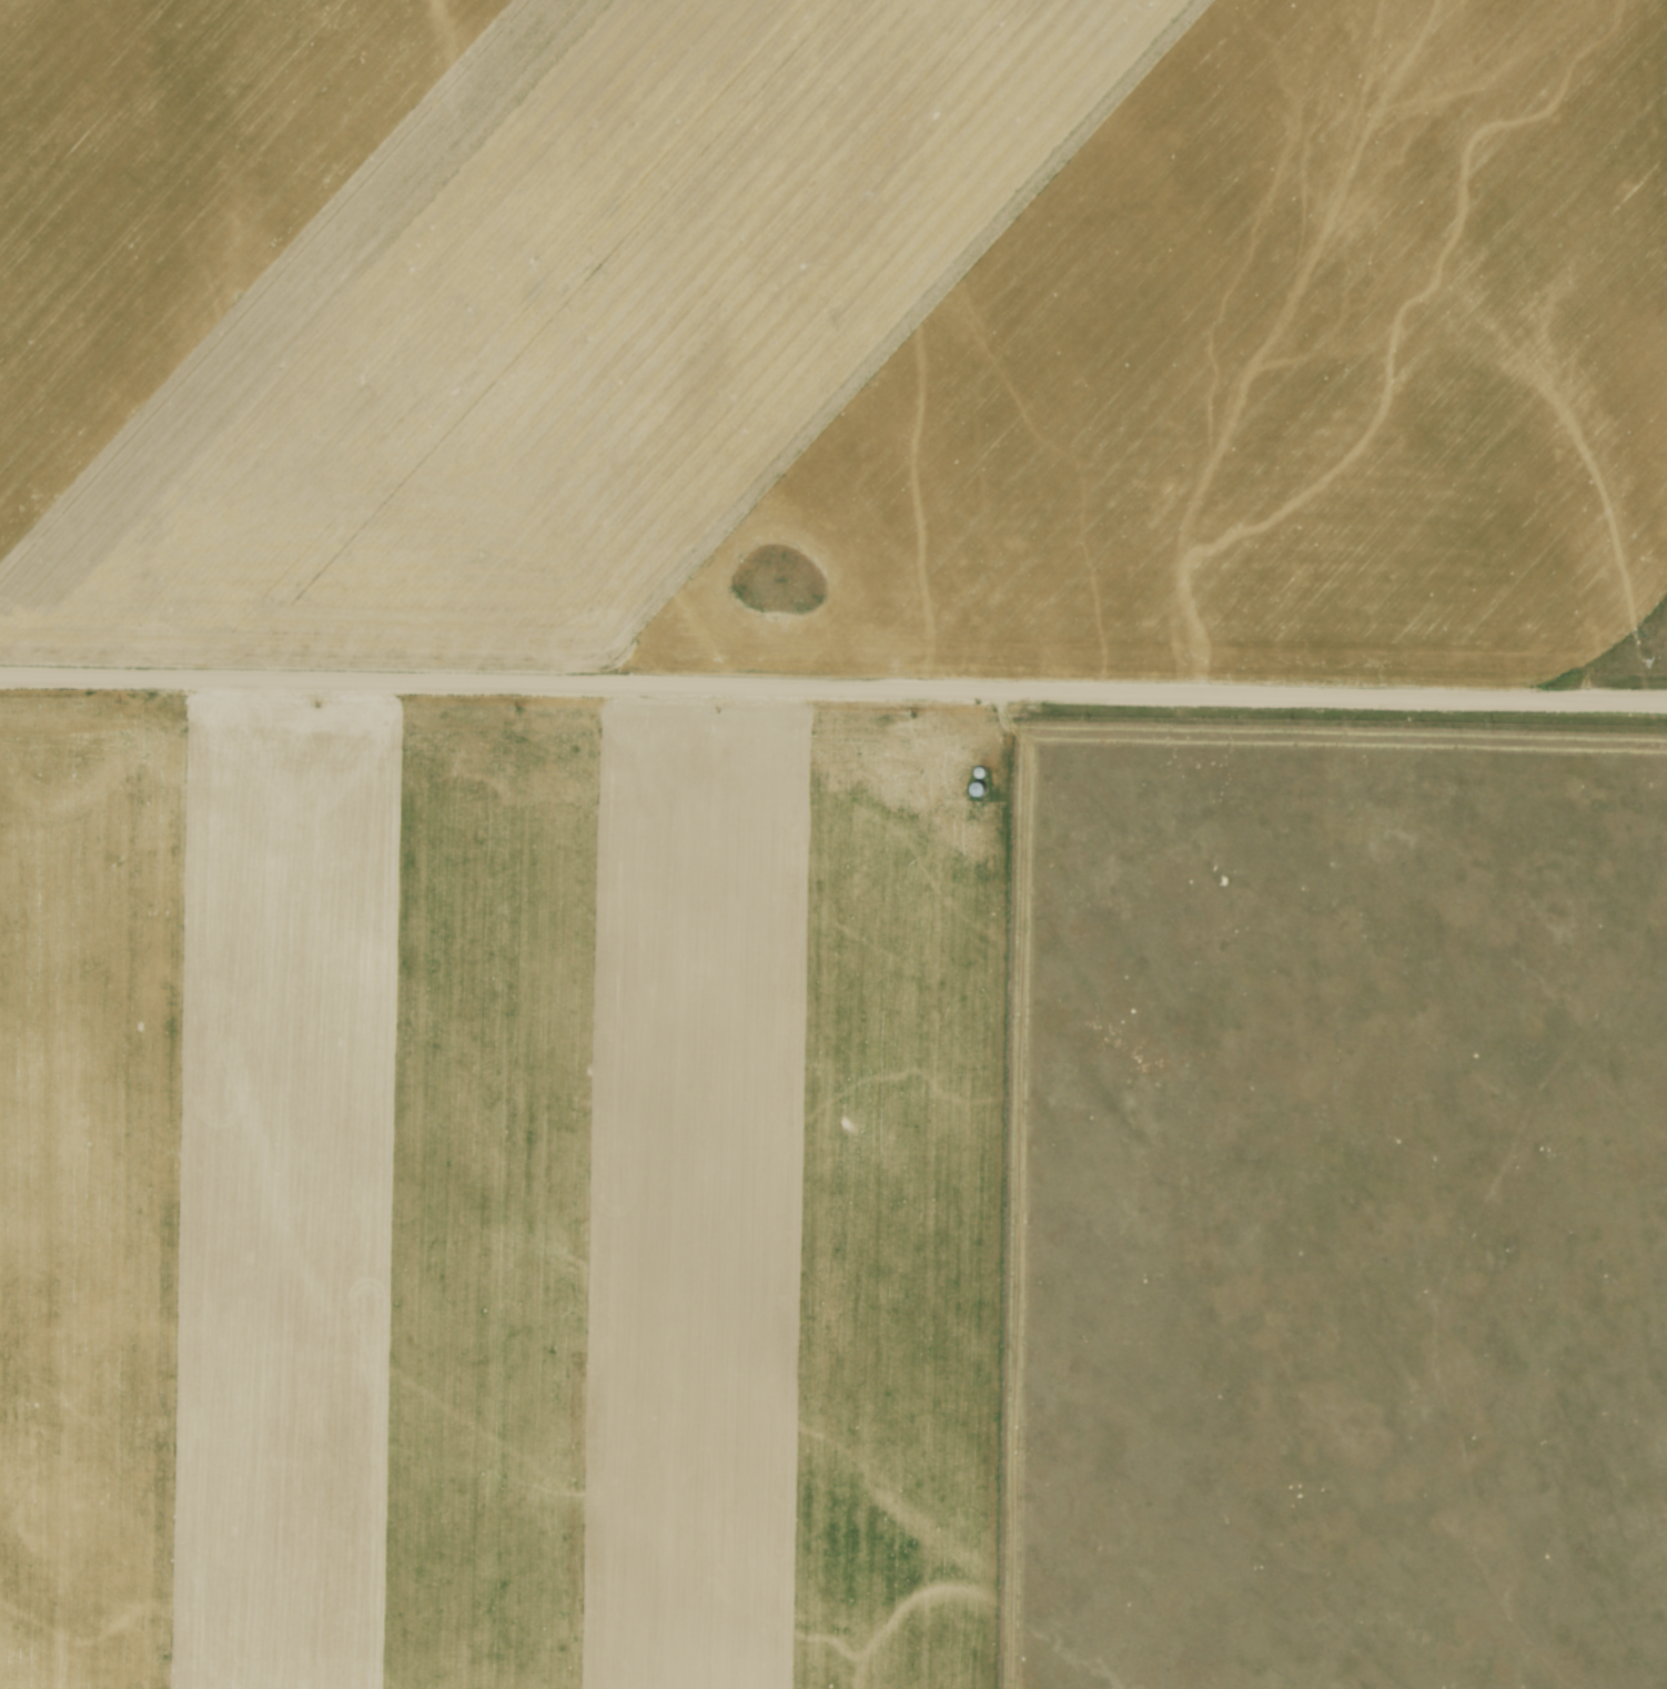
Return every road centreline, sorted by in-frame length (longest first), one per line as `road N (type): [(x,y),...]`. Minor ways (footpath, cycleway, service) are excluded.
road 1 (residential): [(1666,703),(0,675)]

